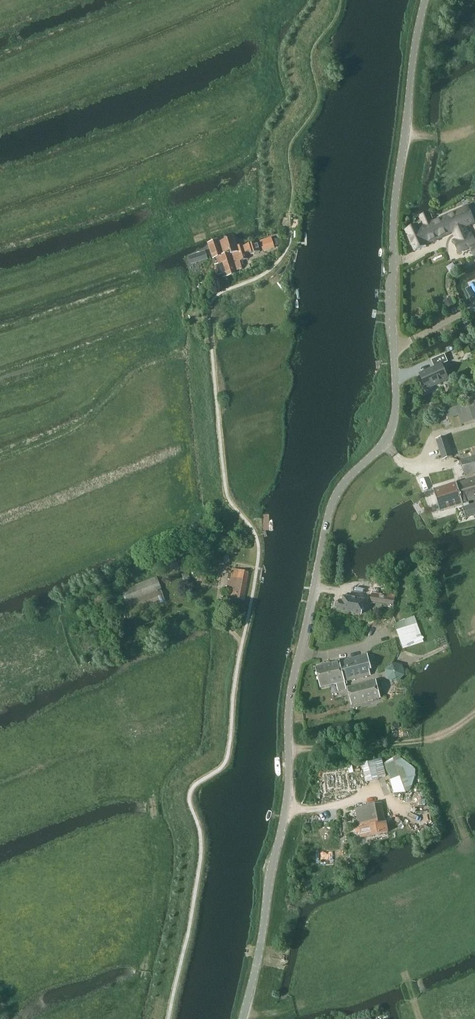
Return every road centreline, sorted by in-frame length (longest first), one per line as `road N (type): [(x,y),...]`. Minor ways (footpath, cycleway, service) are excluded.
road 1 (unclassified): [(243,1018),(286,809),(292,689),(329,520),(344,485),(396,423),(393,234),(425,0)]
road 2 (track): [(417,819),(374,793),(286,809)]

